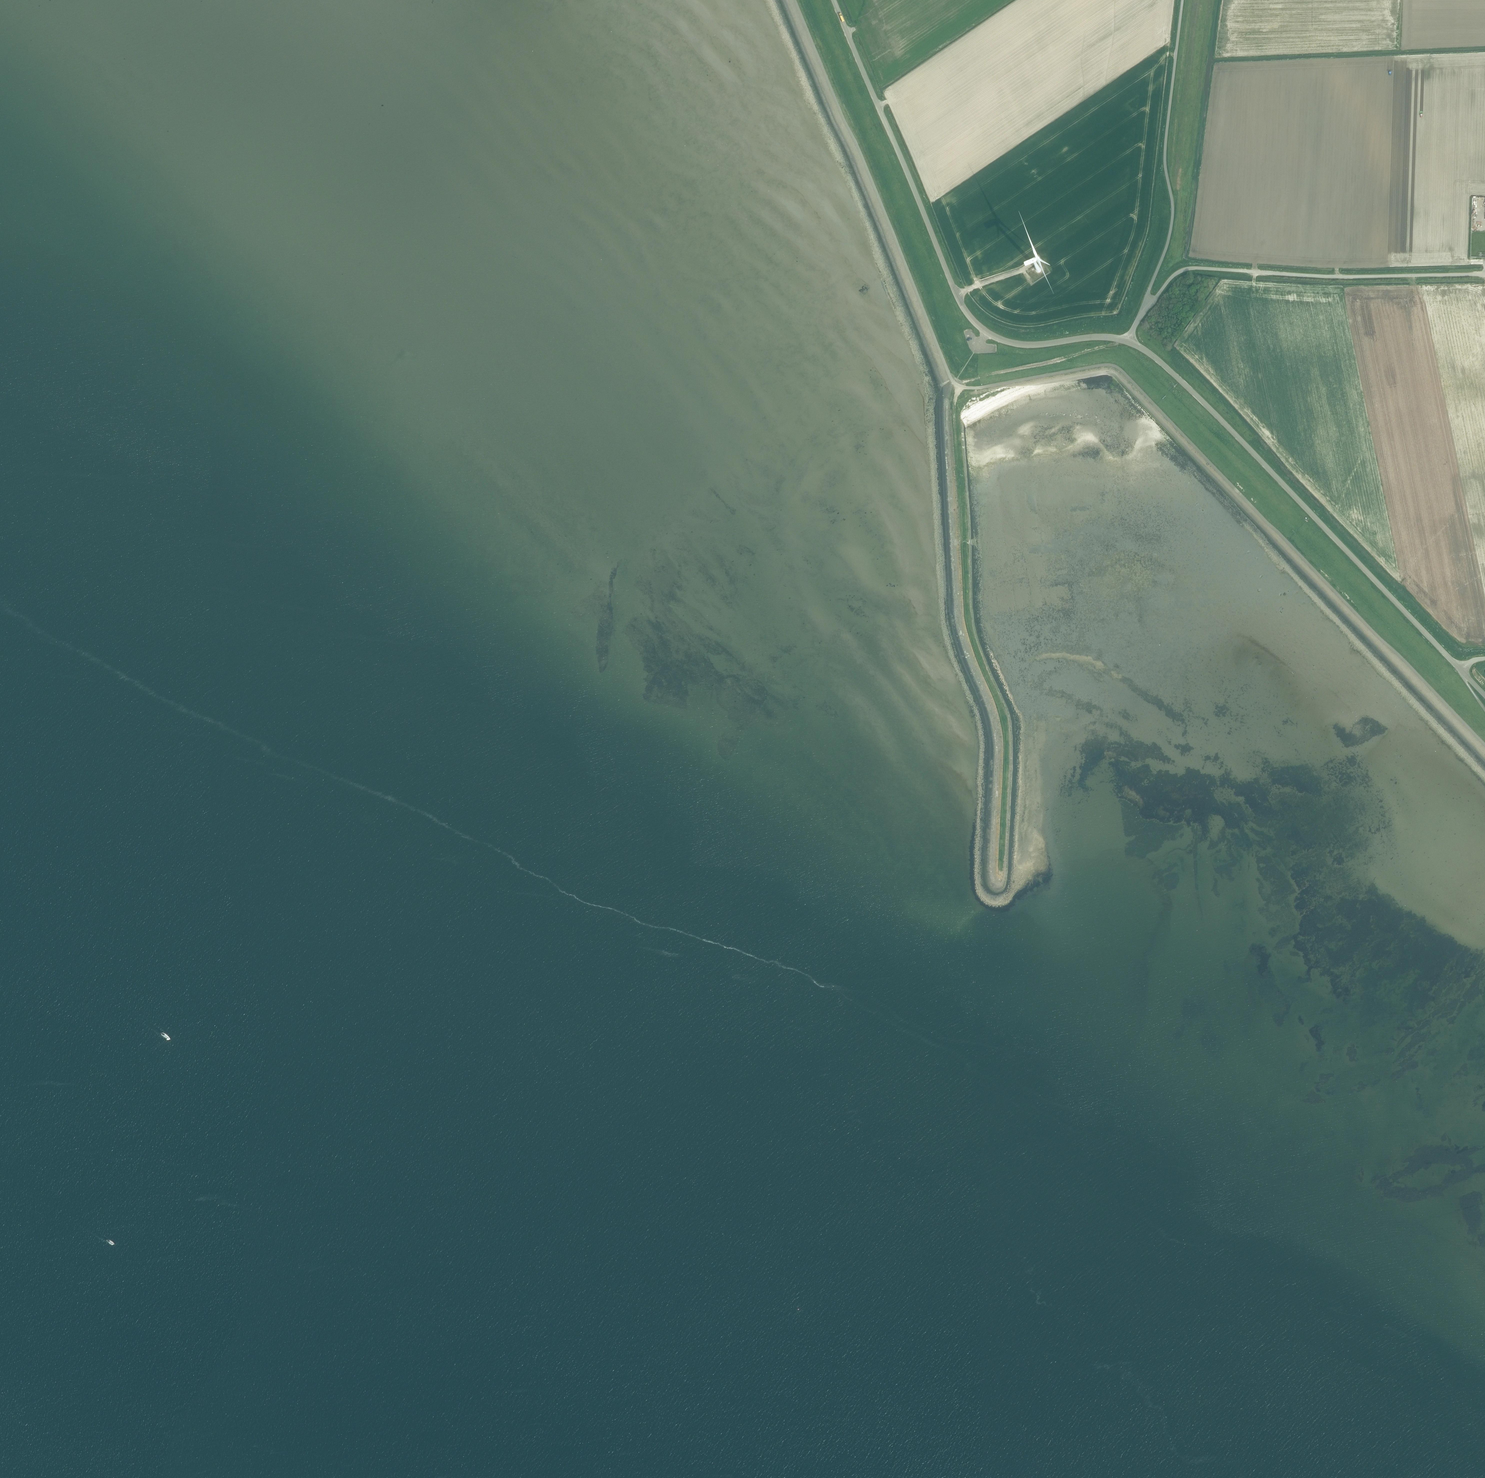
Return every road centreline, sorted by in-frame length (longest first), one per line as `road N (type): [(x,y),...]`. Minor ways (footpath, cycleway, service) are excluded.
road 1 (unclassified): [(1129,340),(1030,345),(987,333),(969,316),(834,0)]
road 2 (track): [(1004,870),(1007,732),(967,601),(955,401),(962,386)]
road 3 (unclassified): [(1461,670),(1191,391),(1129,340)]
road 4 (unclassified): [(1146,303),(1193,268),(1484,274)]
road 5 (unclassified): [(1146,303),(1172,221),(1165,145),(1182,0)]

